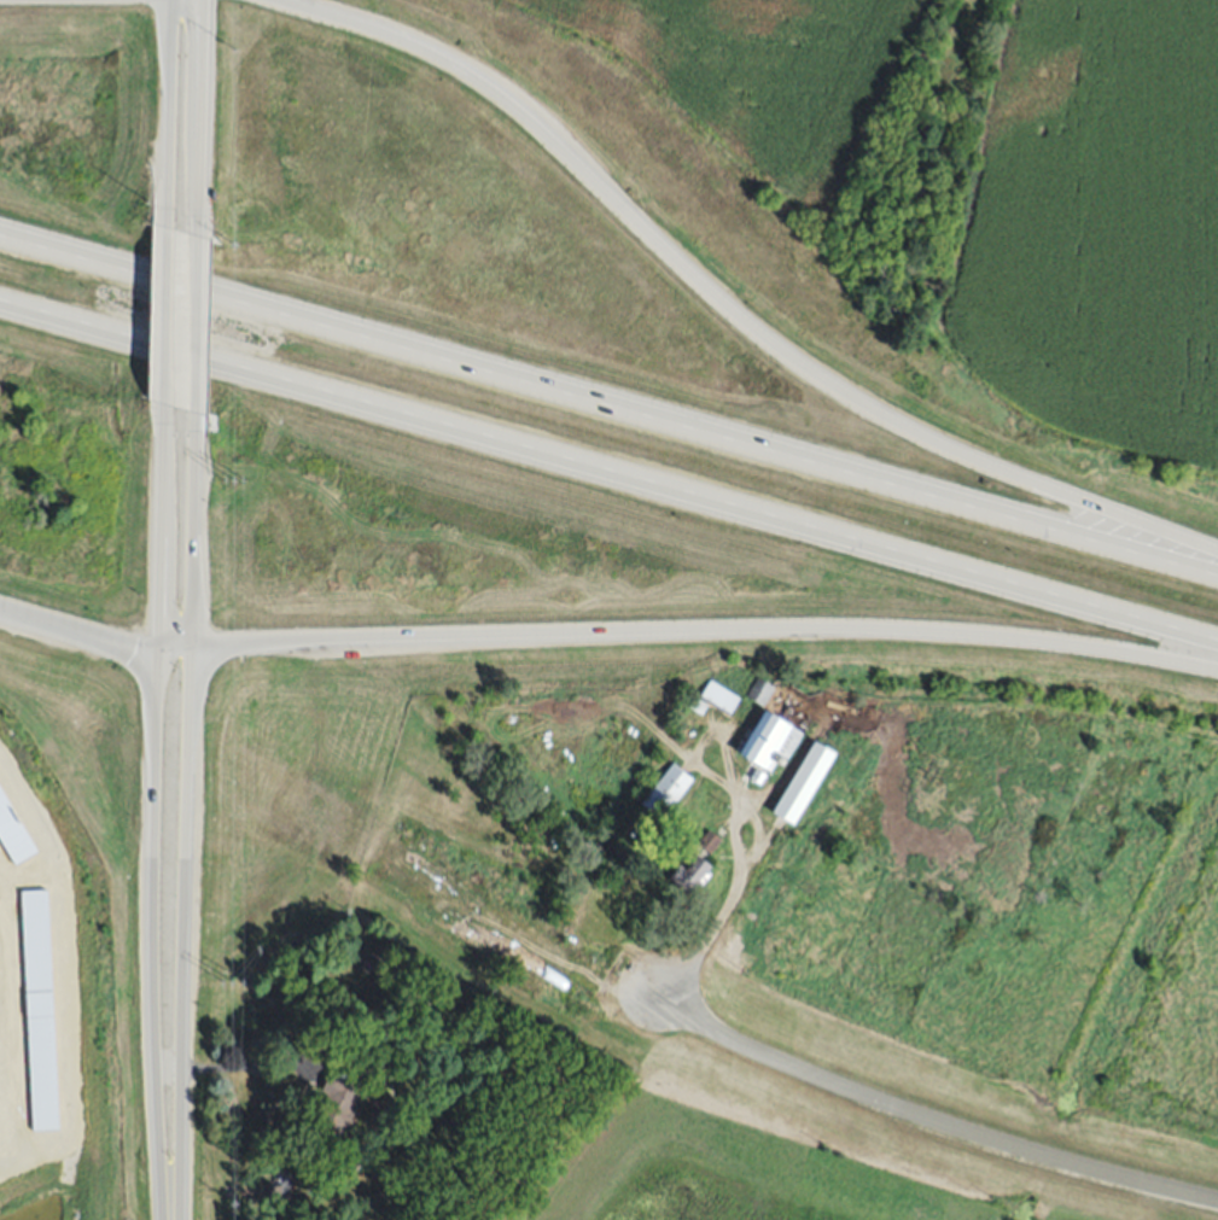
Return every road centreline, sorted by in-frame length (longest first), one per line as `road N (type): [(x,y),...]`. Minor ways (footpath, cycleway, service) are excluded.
road 1 (trunk): [(0,310),(1217,651)]
road 2 (trunk): [(1217,576),(0,235)]
road 3 (trunk): [(1217,550),(974,460),(862,403),(781,351),(523,115),(464,71),(389,36),(272,0)]
road 4 (trunk): [(153,653),(343,637),(875,629),(1063,643),(1217,670)]
road 5 (primary): [(164,408),(152,955),(156,1149),(168,1219)]
road 6 (primary): [(171,1219),(192,413)]
road 7 (residential): [(1217,1199),(942,1122),(773,1057),(670,1005)]
road 8 (primary): [(194,238),(202,0)]
road 9 (primary): [(171,0),(167,230)]
road 10 (primary): [(167,230),(164,408)]
road 11 (primary): [(192,413),(194,238)]
road 12 (trunk): [(0,606),(153,653)]

